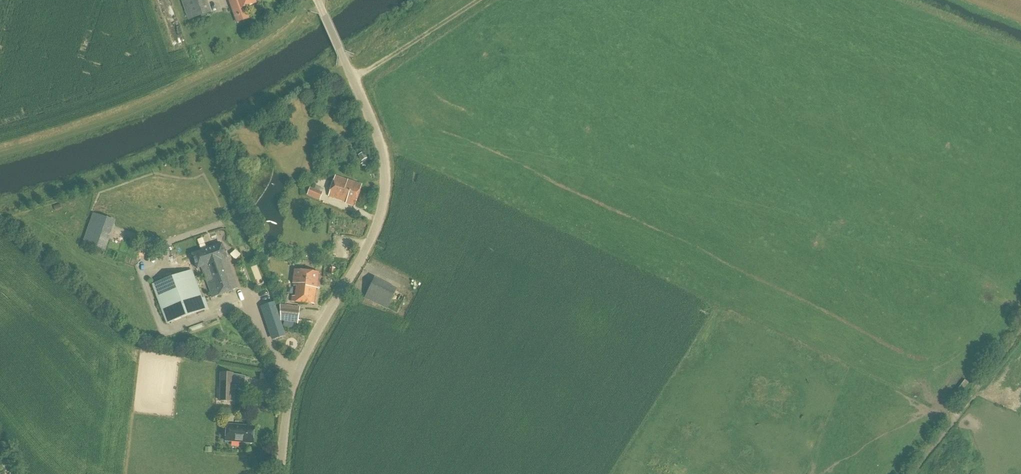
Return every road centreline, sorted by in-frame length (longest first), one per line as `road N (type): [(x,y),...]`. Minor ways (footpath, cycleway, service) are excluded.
road 1 (unclassified): [(277,473),(290,384),(367,244),(382,189),(376,139),(317,0)]
road 2 (track): [(0,205),(145,161),(345,64)]
road 3 (track): [(318,3),(282,36),(168,95),(0,155)]
road 4 (track): [(478,0),(354,80)]

